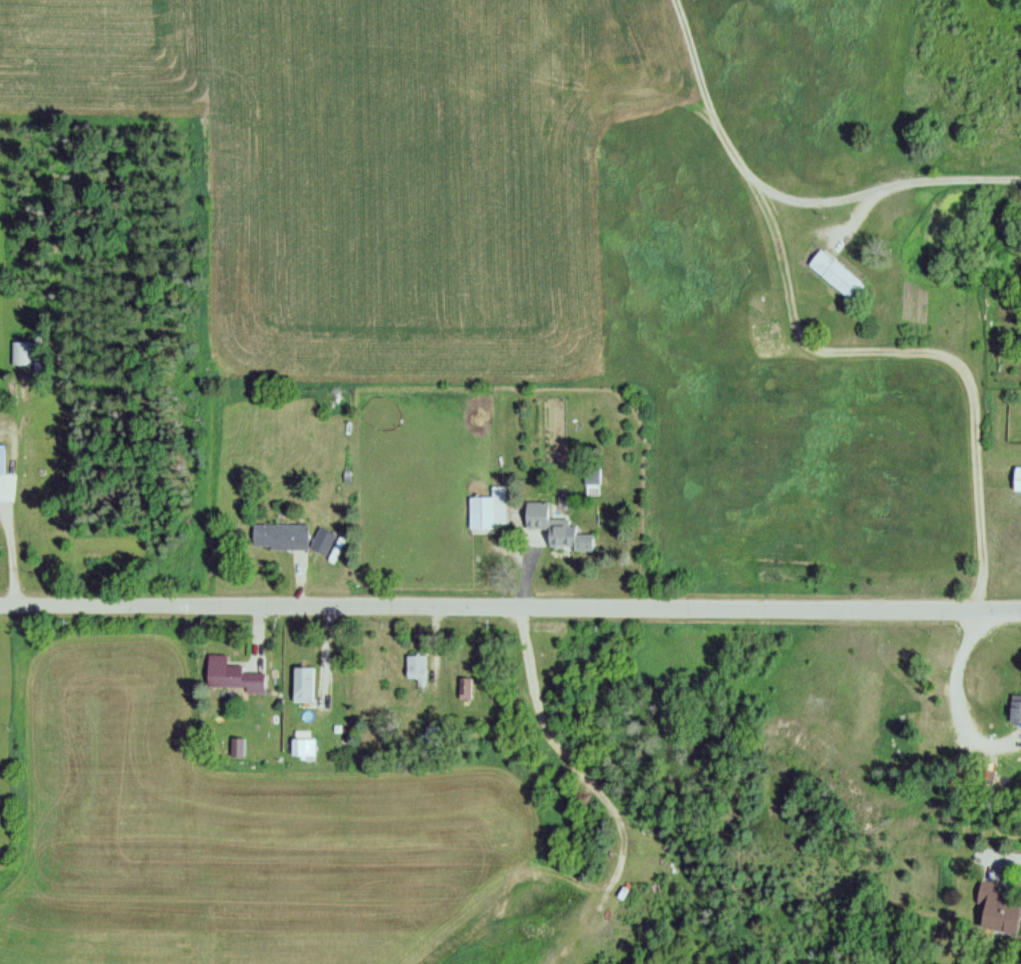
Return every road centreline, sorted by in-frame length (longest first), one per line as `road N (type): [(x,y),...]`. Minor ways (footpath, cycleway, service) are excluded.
road 1 (residential): [(1020,612),(219,605)]
road 2 (residential): [(0,604),(219,605)]

